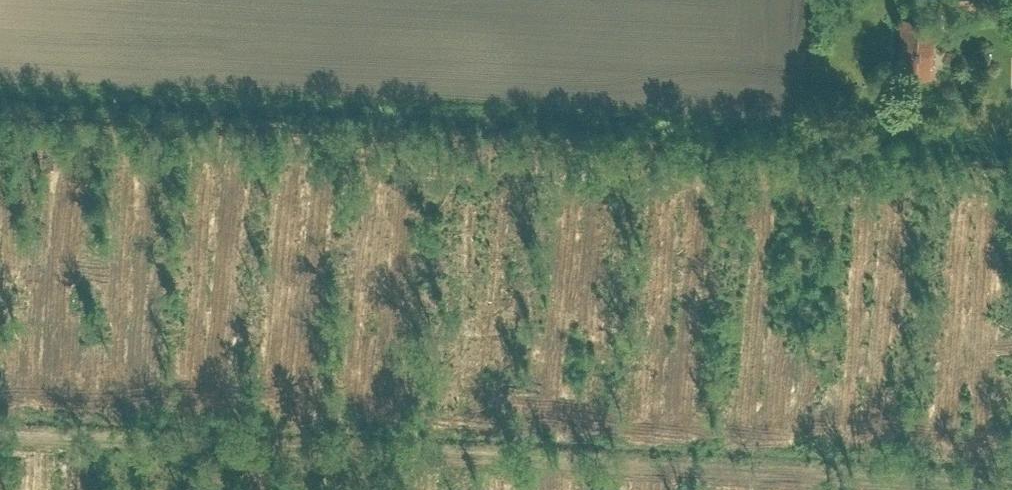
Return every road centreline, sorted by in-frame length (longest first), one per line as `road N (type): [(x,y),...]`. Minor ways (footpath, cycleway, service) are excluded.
road 1 (track): [(1011,482),(0,437)]

